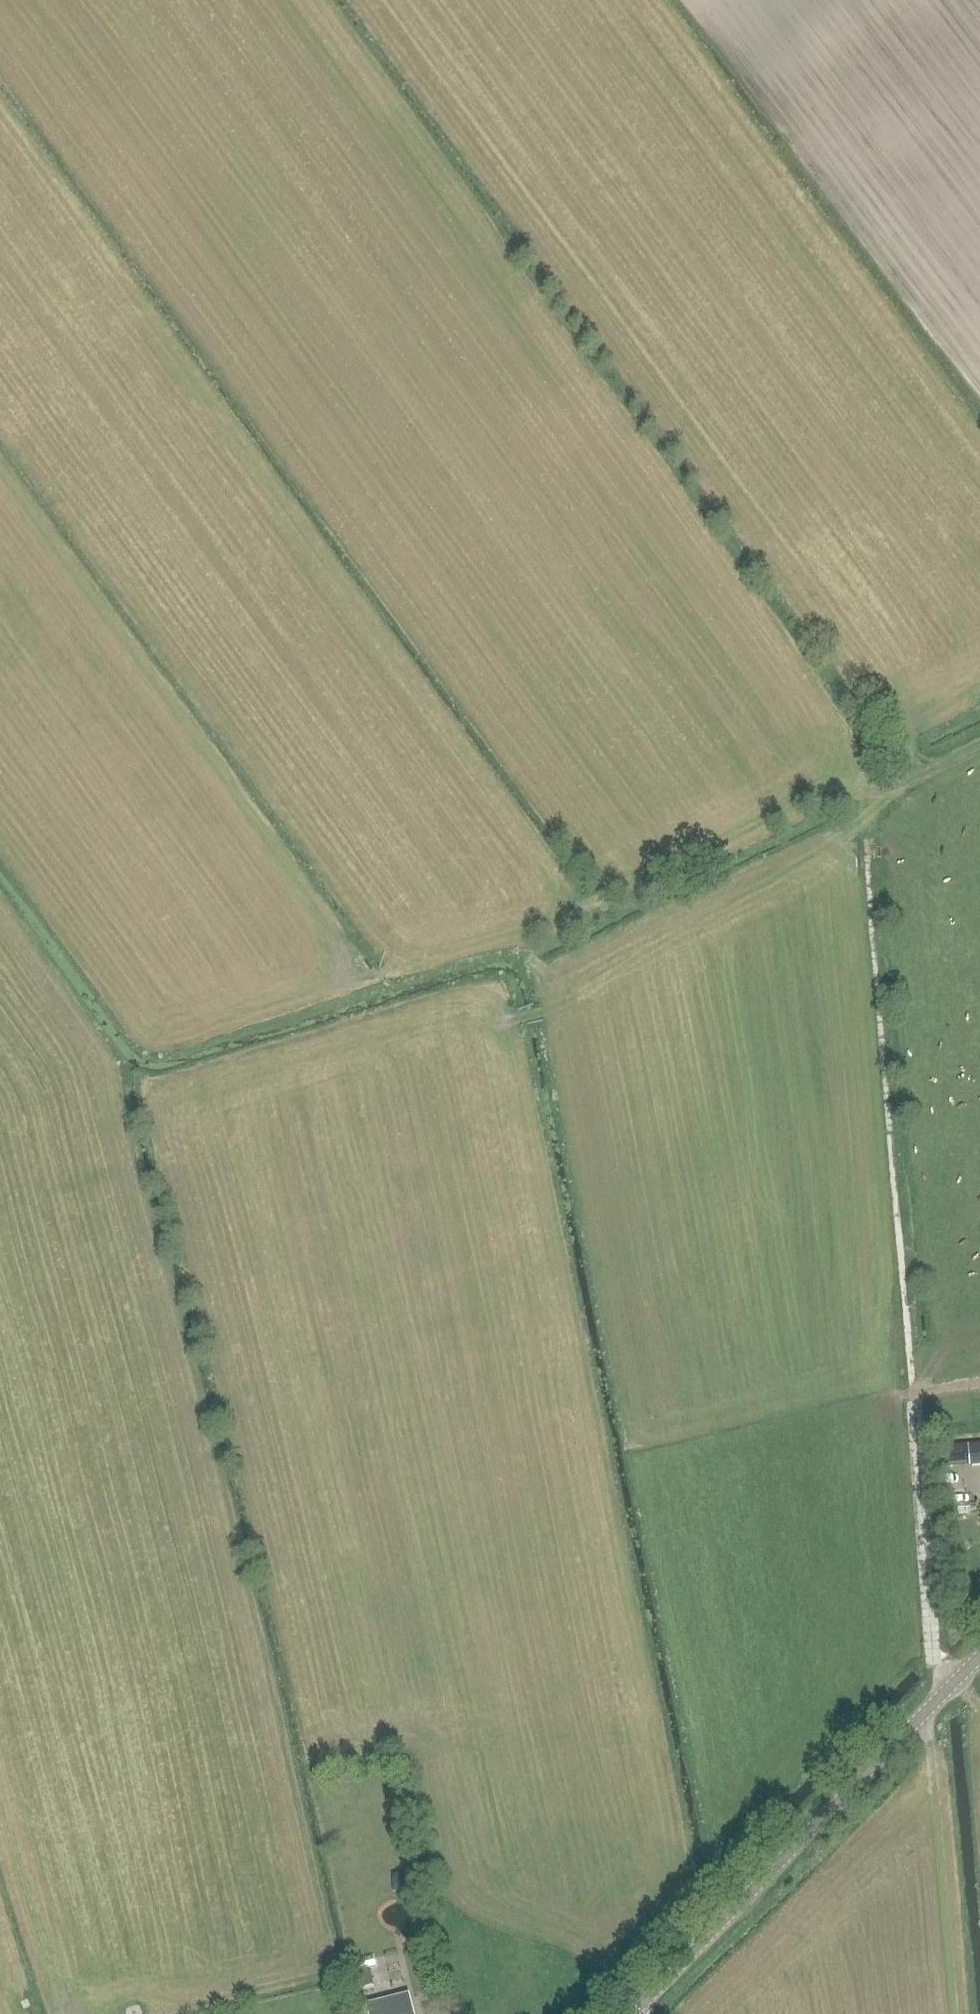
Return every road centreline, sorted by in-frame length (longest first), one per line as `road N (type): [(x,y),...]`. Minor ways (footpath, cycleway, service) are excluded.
road 1 (tertiary): [(630,2013),(979,1657)]

